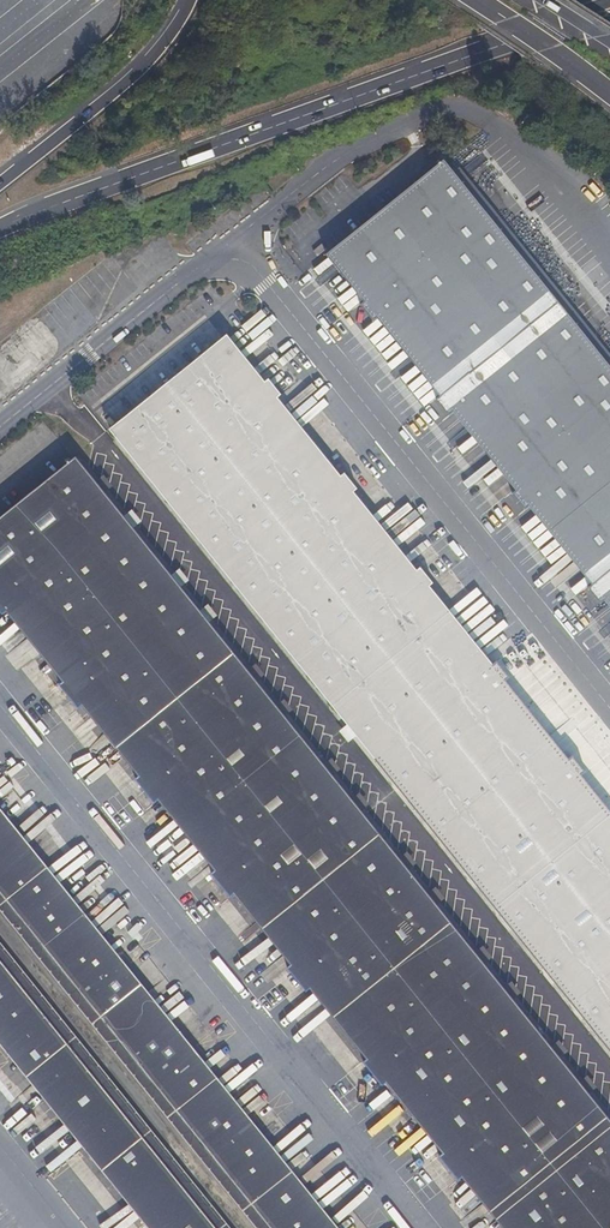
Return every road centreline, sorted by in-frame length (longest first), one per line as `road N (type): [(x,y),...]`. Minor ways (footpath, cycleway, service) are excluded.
road 1 (unclassified): [(609,710),(228,240)]
road 2 (motorway): [(505,46),(0,226)]
road 3 (unclassified): [(228,240),(326,160),(442,105),(477,111),(574,173),(609,217)]
road 4 (unclassified): [(0,422),(228,240)]
road 5 (motorway): [(189,0),(166,40),(0,185)]
road 6 (motorway): [(480,0),(609,92)]

